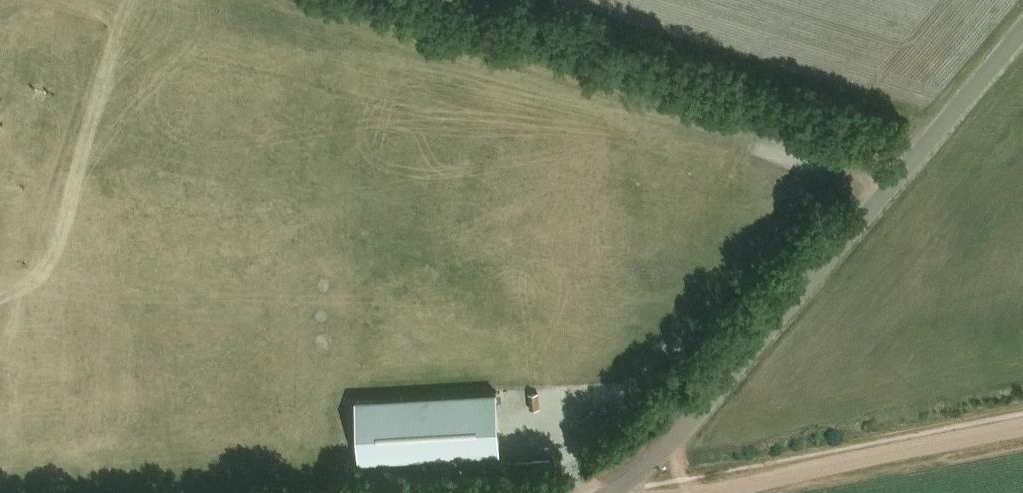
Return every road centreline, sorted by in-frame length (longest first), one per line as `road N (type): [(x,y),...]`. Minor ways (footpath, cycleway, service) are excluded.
road 1 (unclassified): [(621,492),(670,446),(1022,23)]
road 2 (track): [(1022,431),(690,492)]

